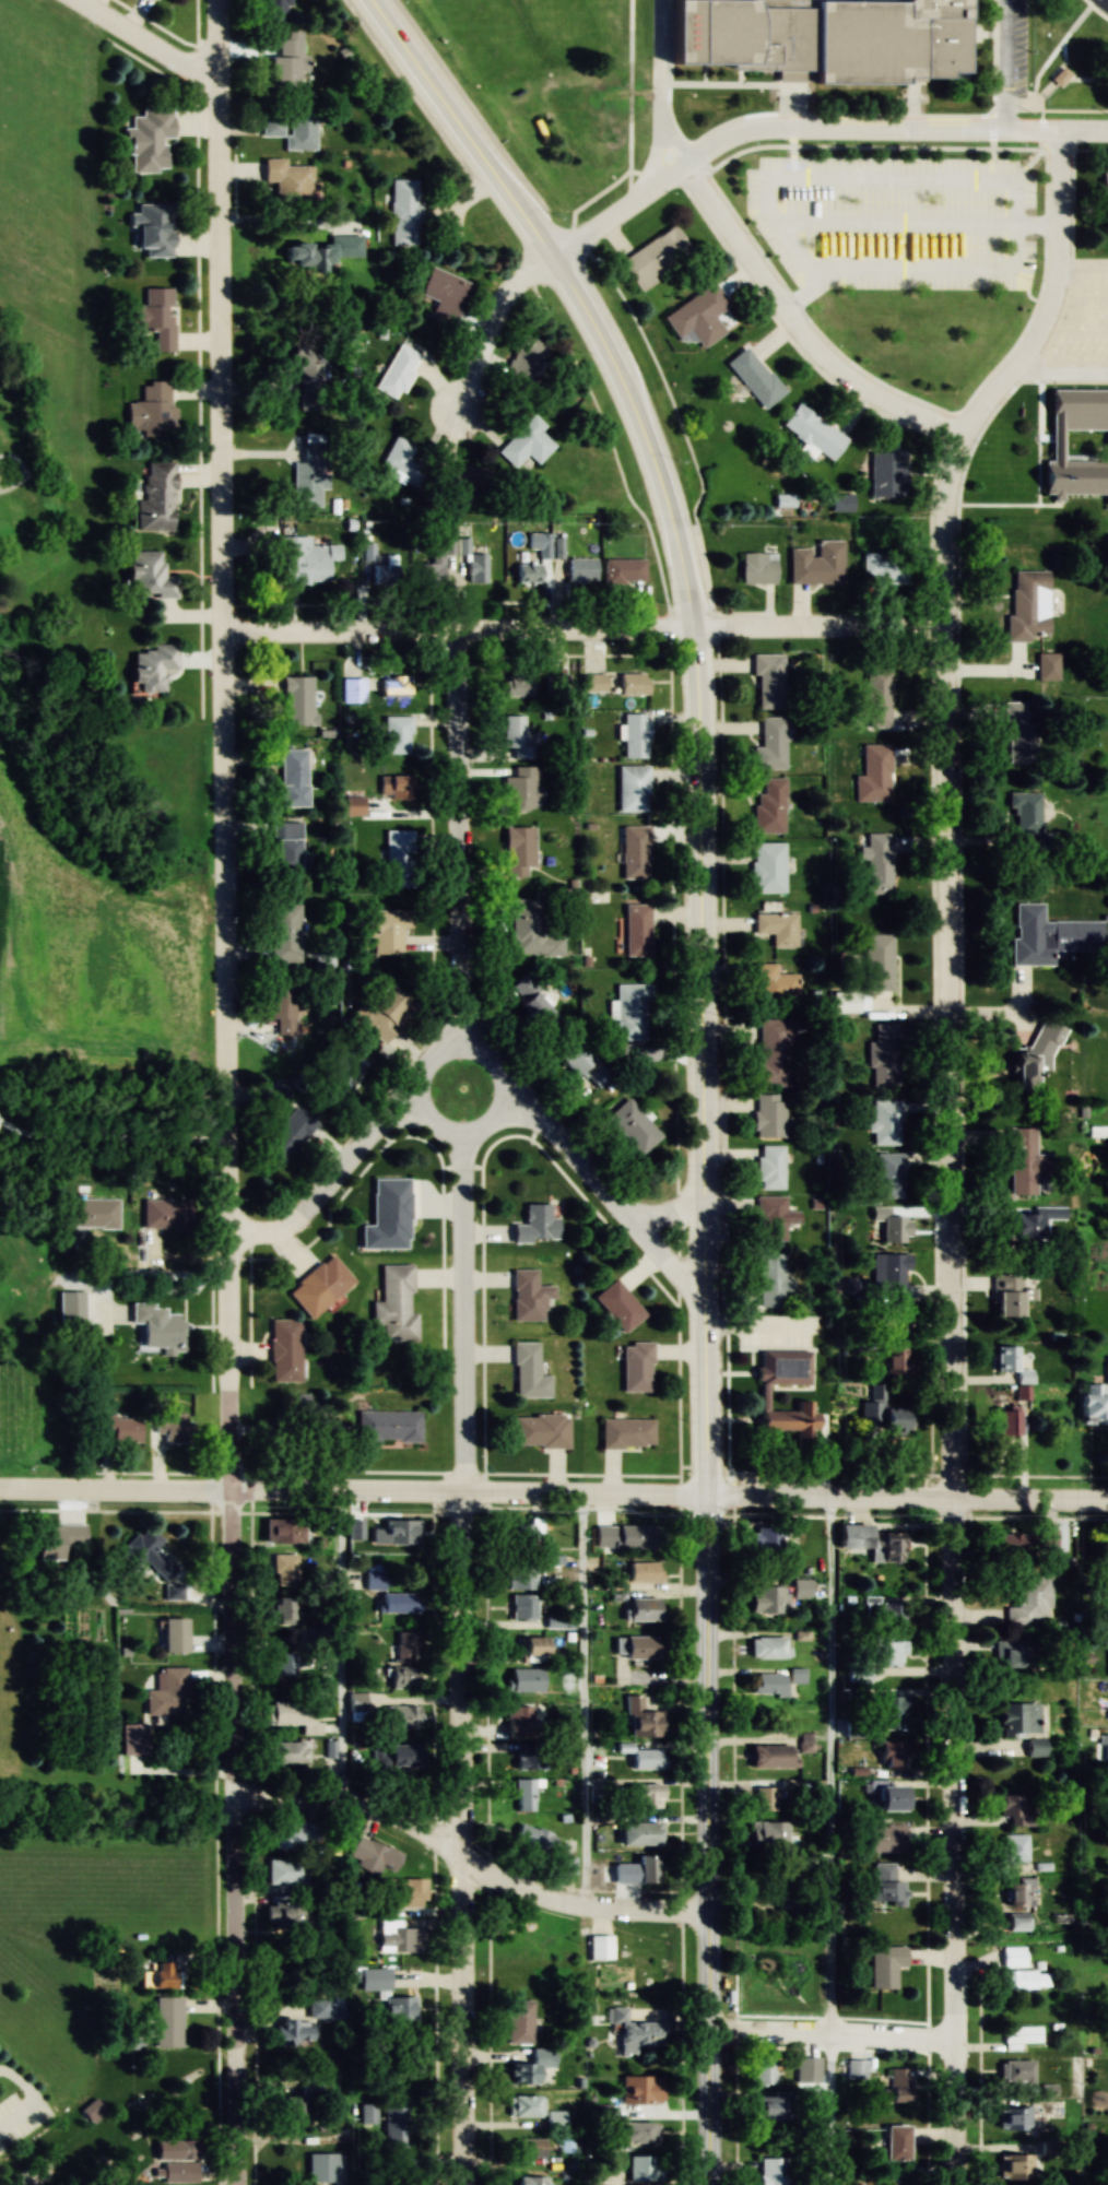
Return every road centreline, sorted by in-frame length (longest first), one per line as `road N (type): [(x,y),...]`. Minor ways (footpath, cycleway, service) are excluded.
road 1 (residential): [(237,2184),(215,0)]
road 2 (residential): [(954,2184),(945,539),(951,461),(1046,322),(1057,269),(1057,135)]
road 3 (secondary): [(707,2184),(696,631)]
road 4 (secondary): [(1107,1505),(0,1493)]
road 5 (residential): [(460,2184),(459,1132)]
road 6 (residential): [(945,635),(224,634)]
road 7 (secondary): [(696,631),(674,525),(604,345),(555,259),(371,0)]
road 8 (residential): [(1107,136),(746,133),(555,259)]
road 9 (residential): [(234,1805),(367,1815),(550,1900),(706,1918)]
road 10 (residential): [(458,1046),(456,636)]
road 11 (residential): [(963,441),(879,403),(813,356),(681,173)]
road 12 (residential): [(502,1088),(689,1286),(703,1286)]
road 13 (residential): [(459,1132),(490,1119),(502,1088),(488,1059),(458,1046),(428,1059),(415,1089),(428,1120),(459,1132)]
road 14 (residential): [(706,2032),(953,2043)]
road 15 (residential): [(229,1235),(261,1235),(296,1220),(415,1089)]
road 16 (residential): [(555,259),(502,308),(450,408)]
road 17 (residential): [(217,81),(75,0)]

